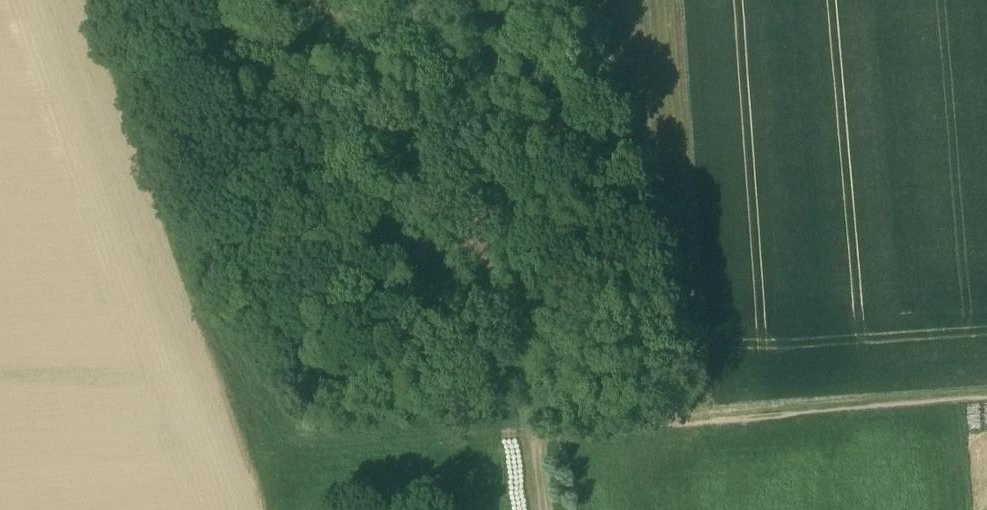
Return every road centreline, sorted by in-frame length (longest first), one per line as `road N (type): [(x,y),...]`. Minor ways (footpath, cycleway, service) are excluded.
road 1 (track): [(0,462),(986,396)]
road 2 (track): [(421,0),(520,363),(542,509)]

